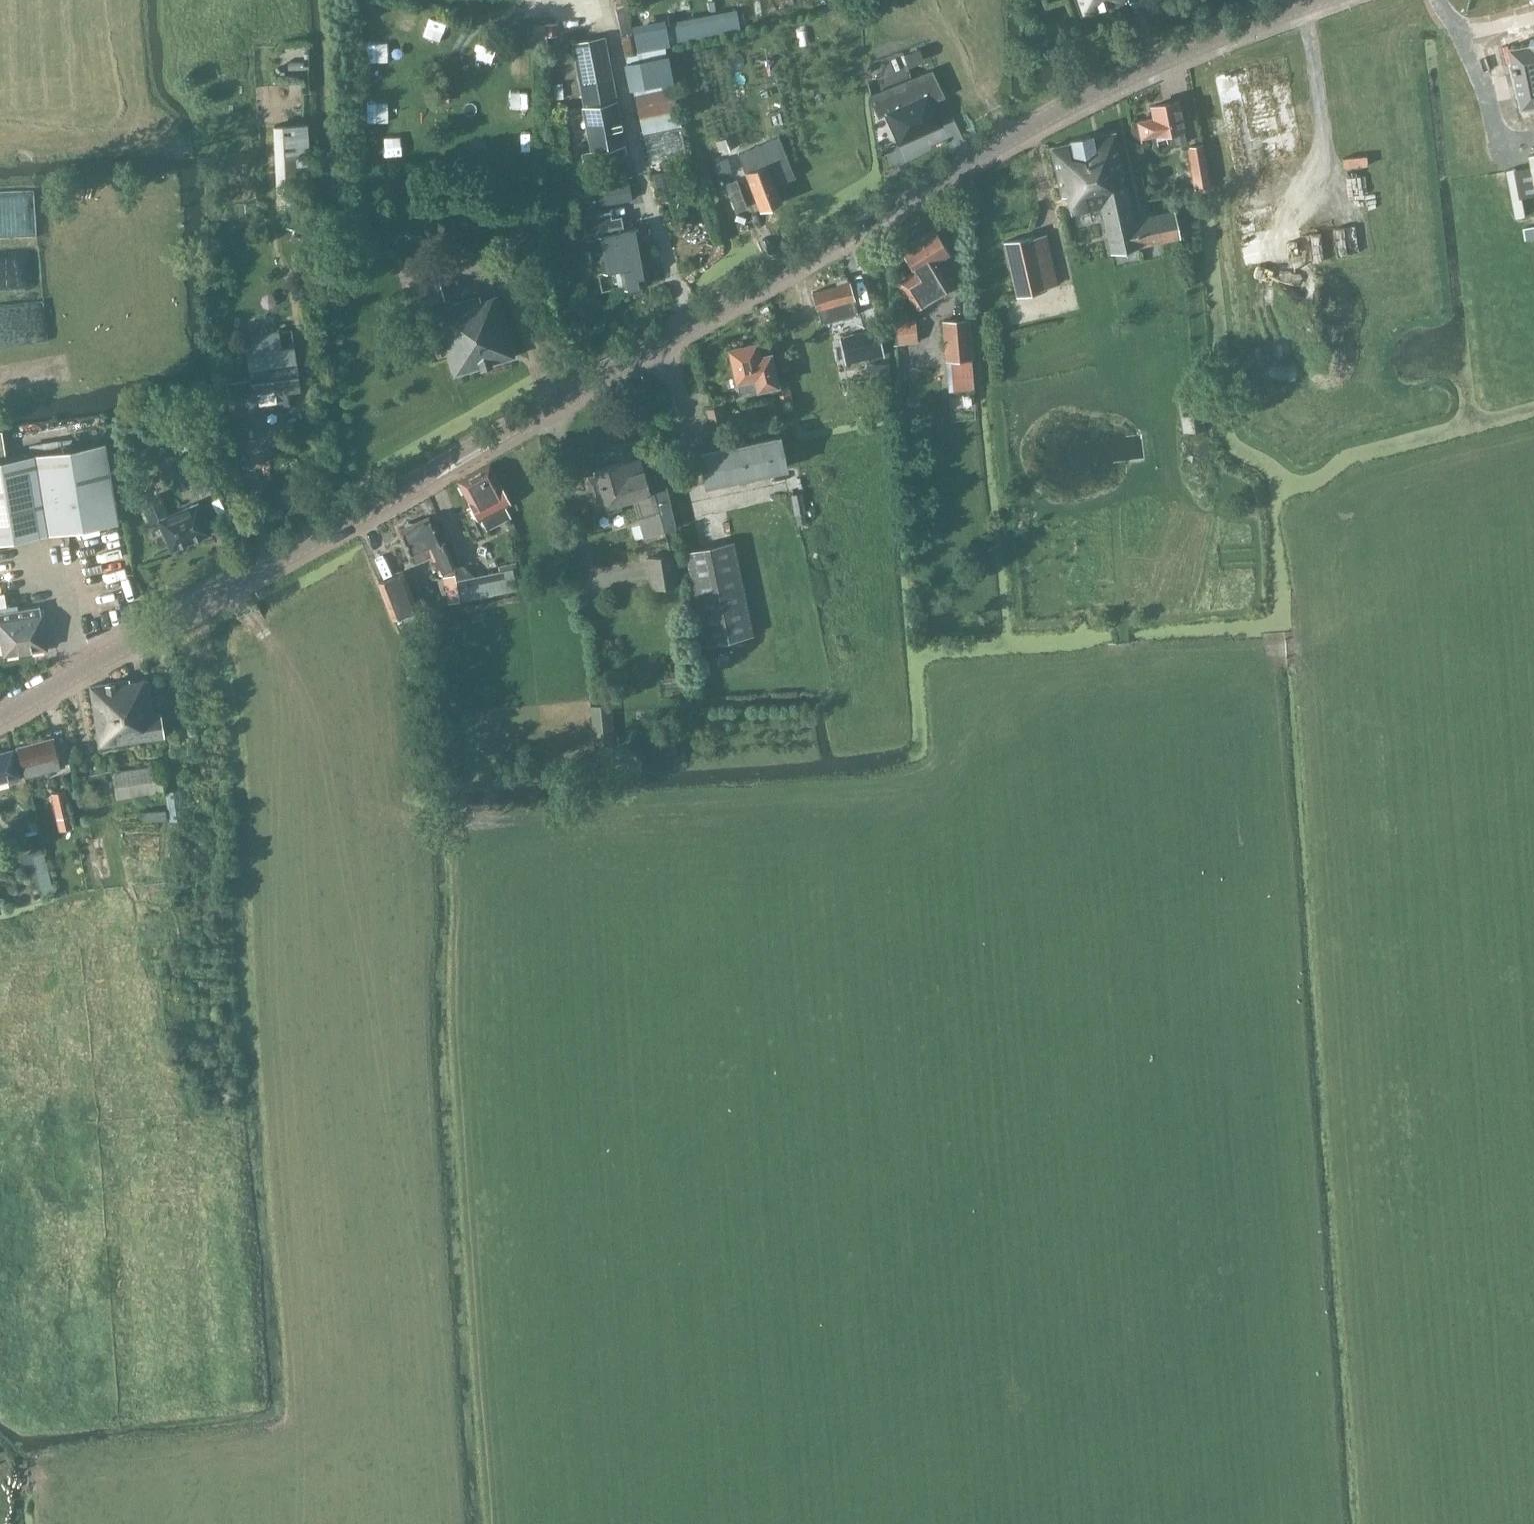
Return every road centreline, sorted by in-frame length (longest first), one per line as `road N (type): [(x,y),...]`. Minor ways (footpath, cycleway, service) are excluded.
road 1 (tertiary): [(0,715),(1038,123),(1161,61),(1316,0)]

